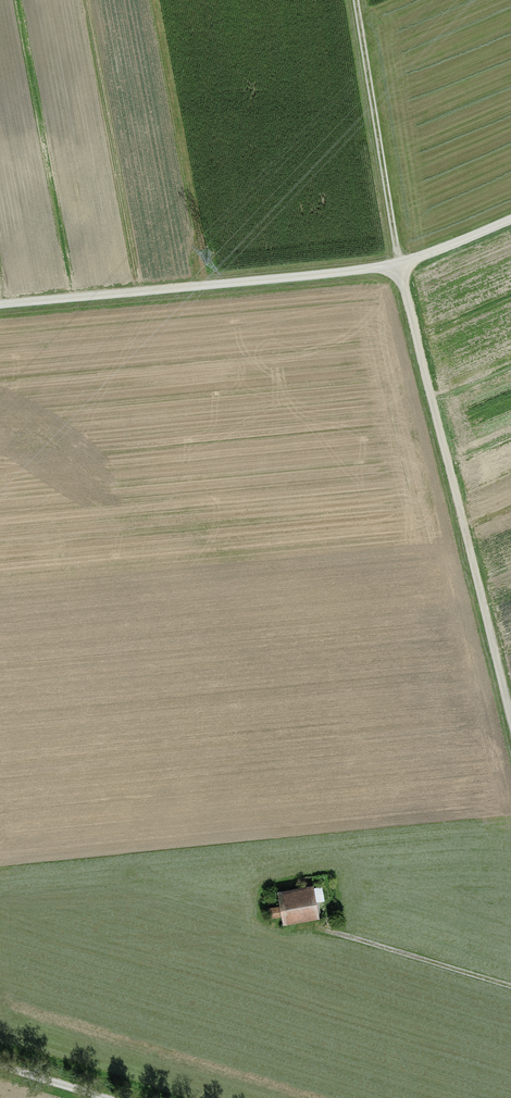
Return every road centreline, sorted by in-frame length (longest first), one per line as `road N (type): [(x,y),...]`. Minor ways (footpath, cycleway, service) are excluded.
road 1 (track): [(510,704),(399,269),(355,0)]
road 2 (track): [(510,220),(399,269),(0,305)]
road 3 (track): [(510,986),(335,930)]

